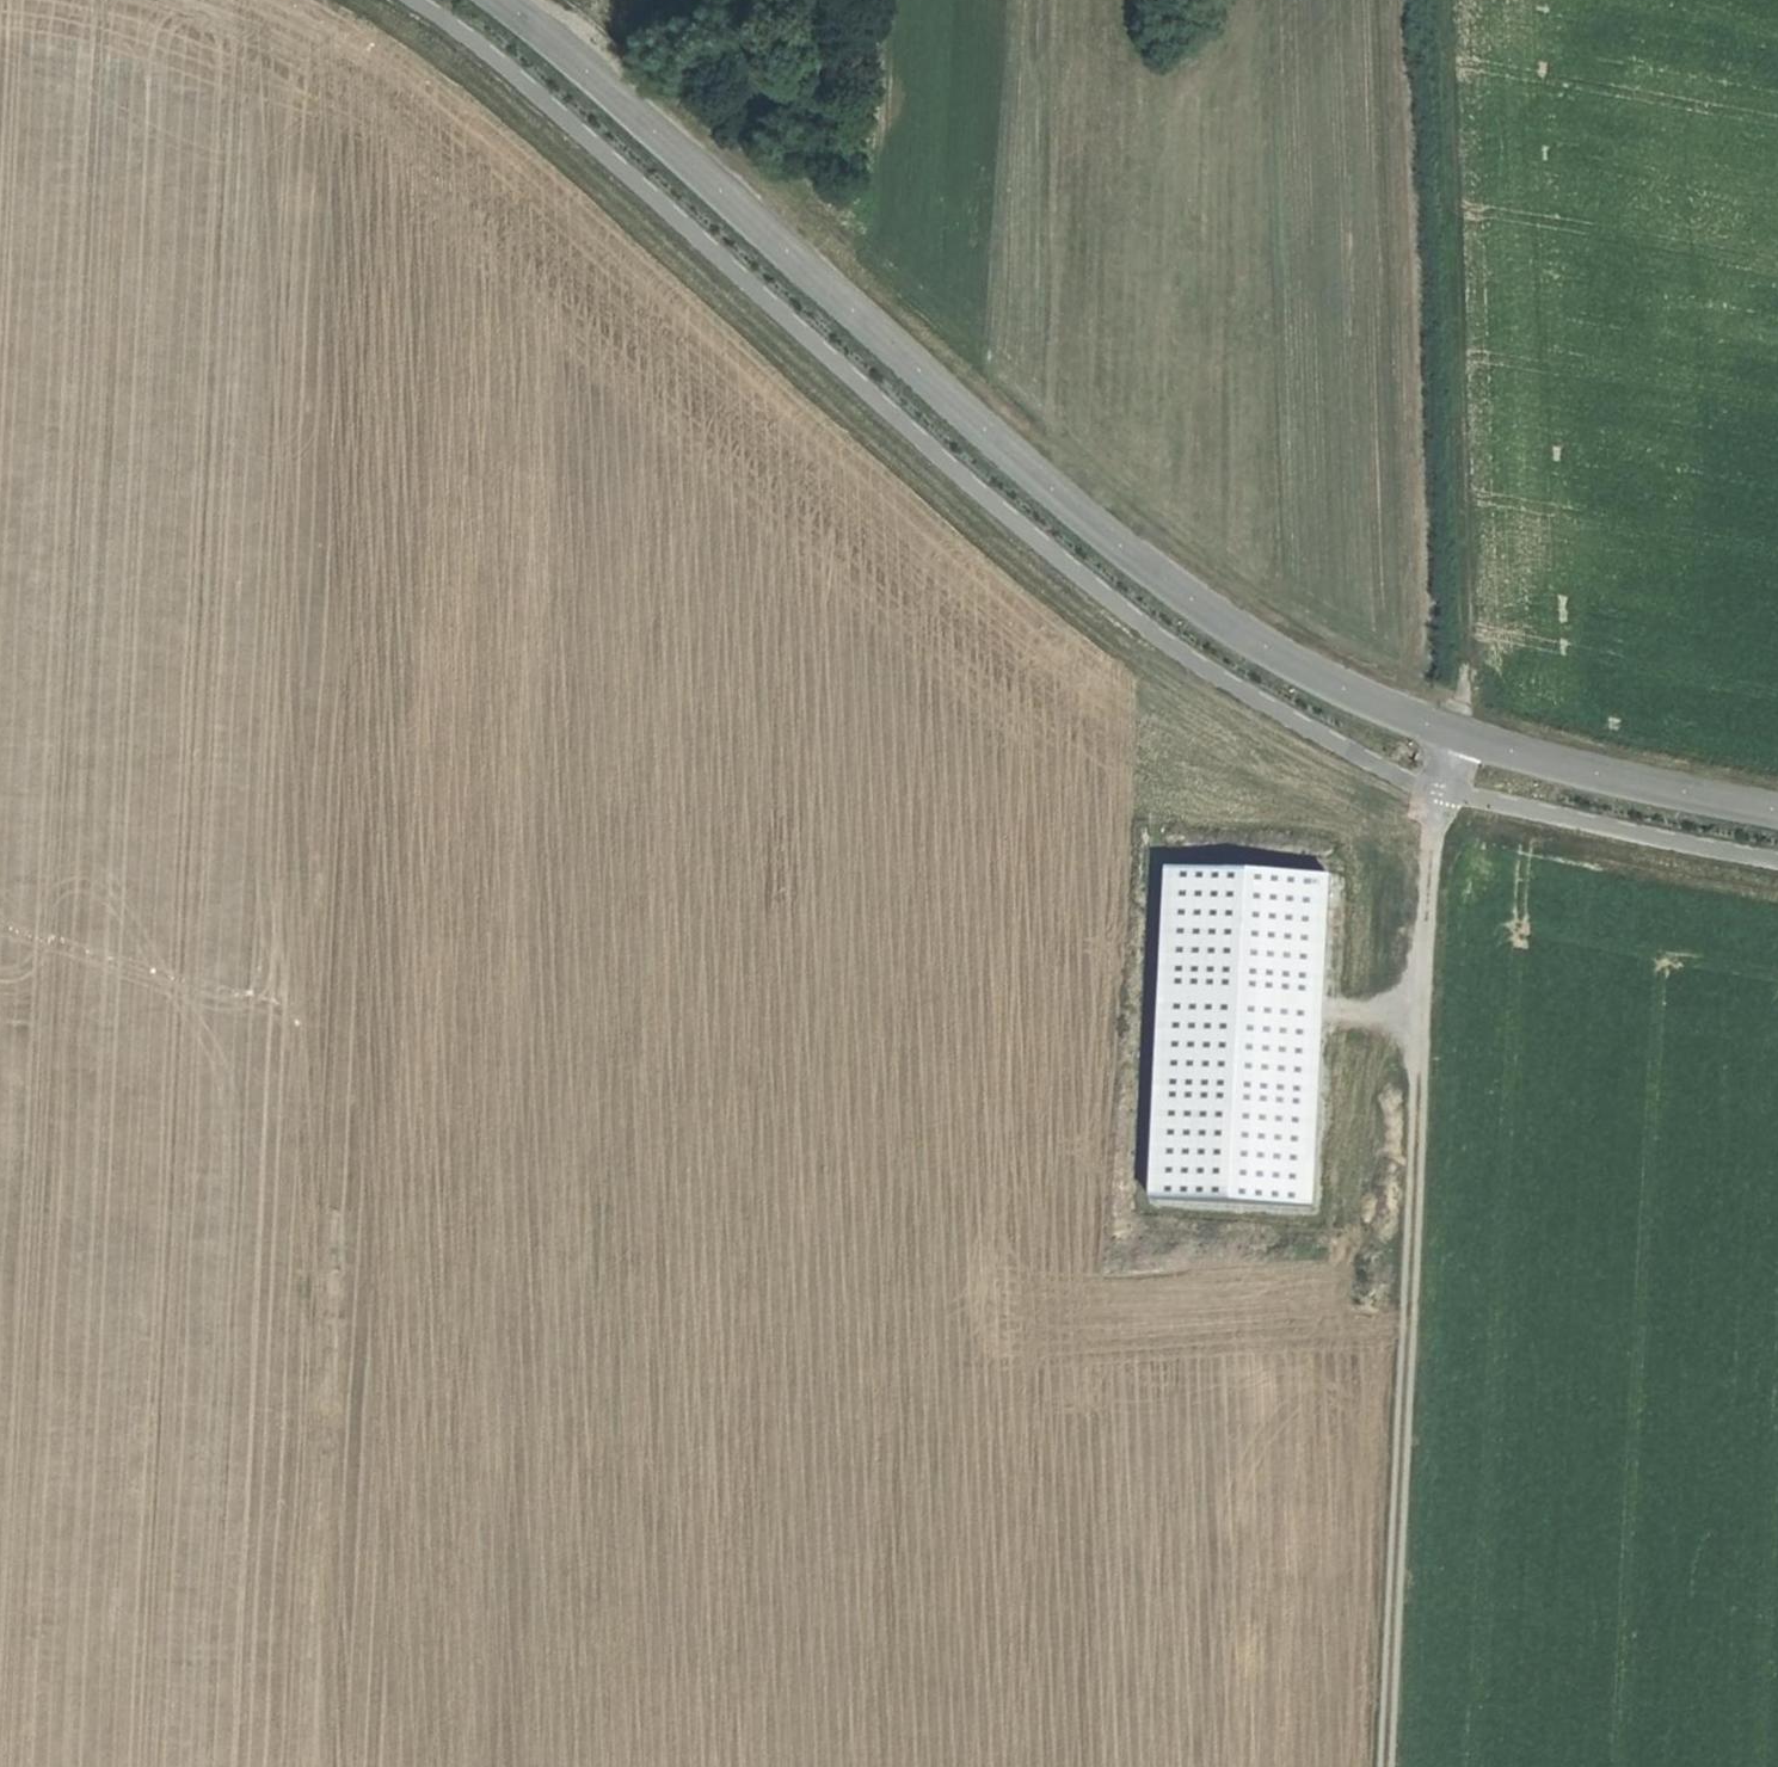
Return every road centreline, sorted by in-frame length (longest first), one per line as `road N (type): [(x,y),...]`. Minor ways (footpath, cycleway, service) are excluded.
road 1 (tertiary): [(1777,809),(1438,729),(1270,651),(1100,532),(766,229),(494,0)]
road 2 (track): [(1388,1766),(1438,729)]
road 3 (track): [(1461,734),(1451,0)]

